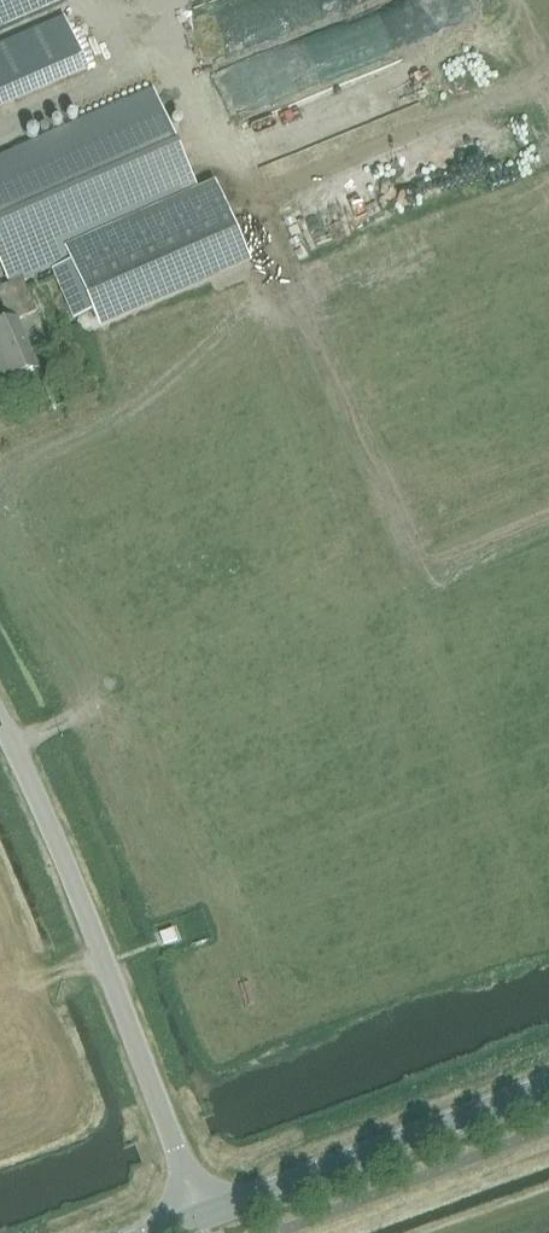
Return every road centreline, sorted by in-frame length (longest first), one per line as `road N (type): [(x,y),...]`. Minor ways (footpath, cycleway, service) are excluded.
road 1 (unclassified): [(212,1224),(0,731)]
road 2 (tertiary): [(212,1224),(548,1090)]

